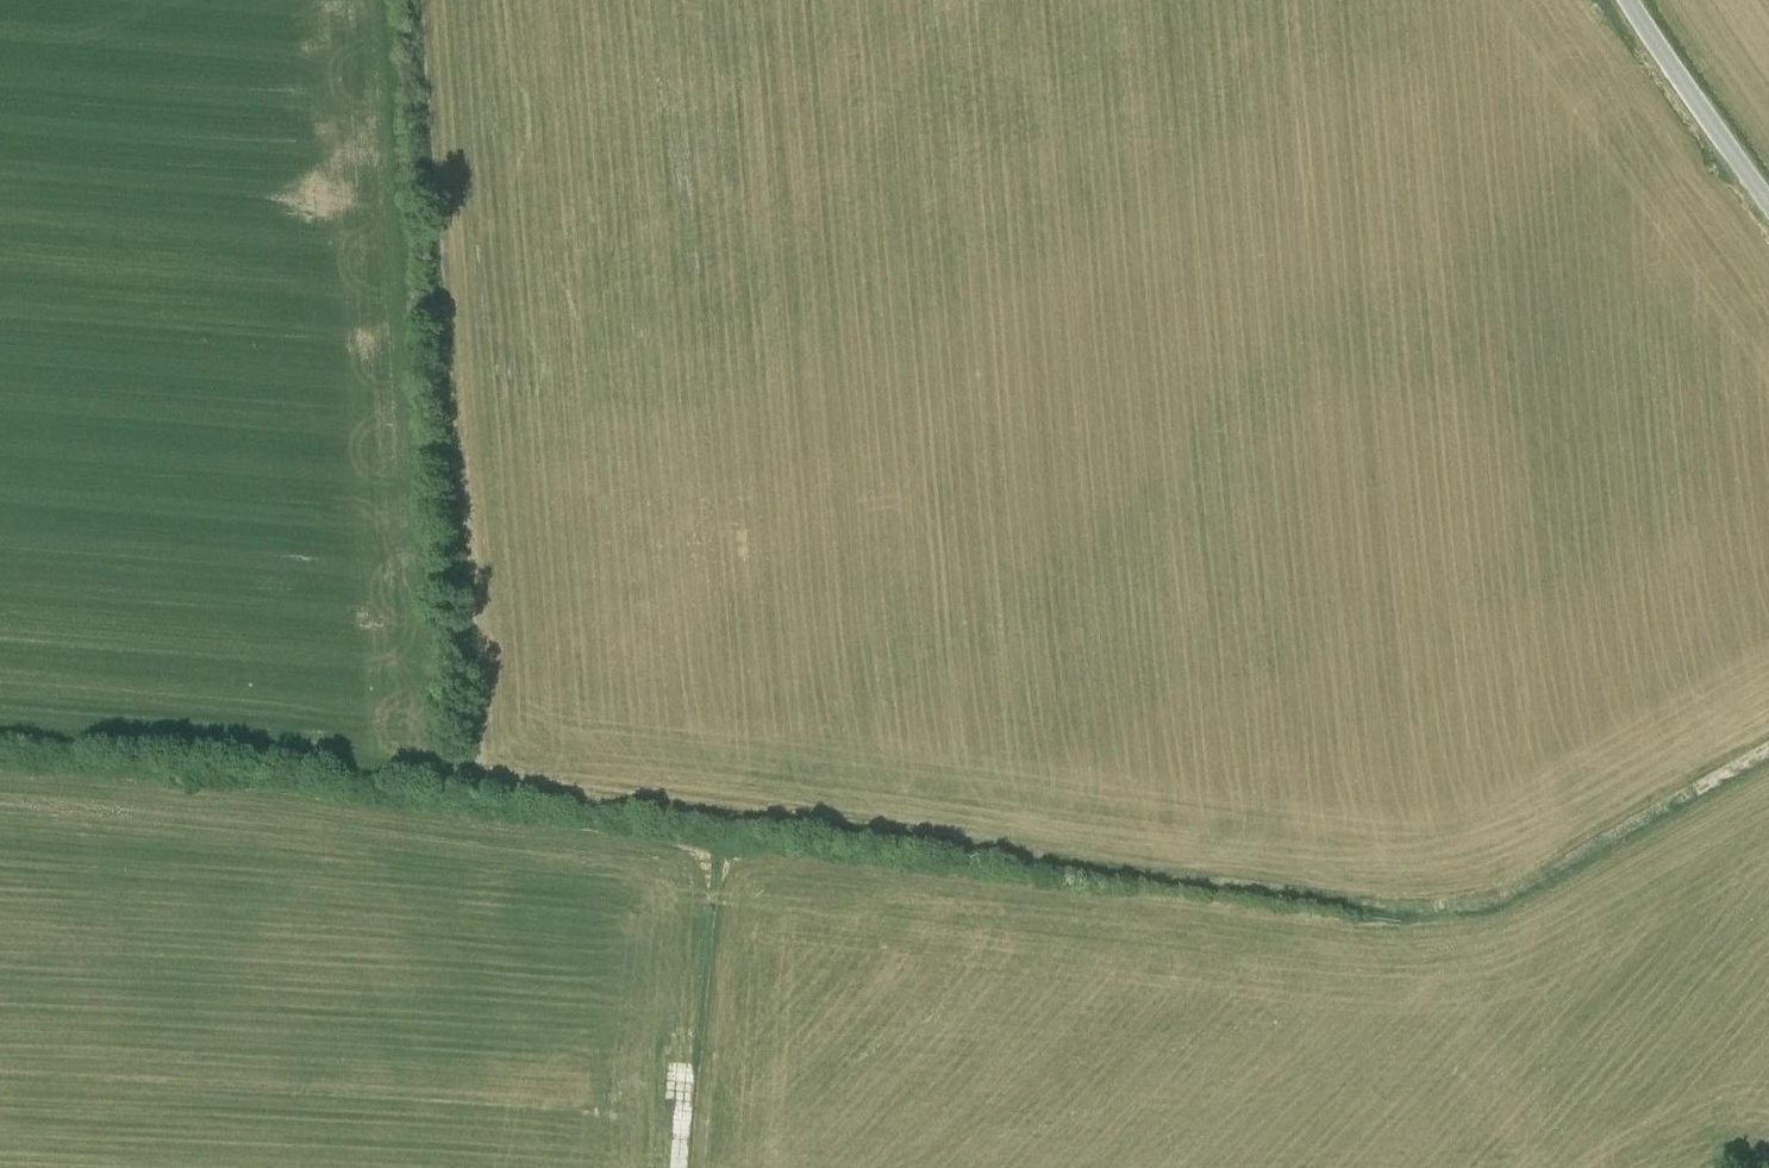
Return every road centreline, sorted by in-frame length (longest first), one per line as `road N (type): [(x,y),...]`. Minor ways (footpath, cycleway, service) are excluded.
road 1 (unclassified): [(1768,205),(1628,0)]

